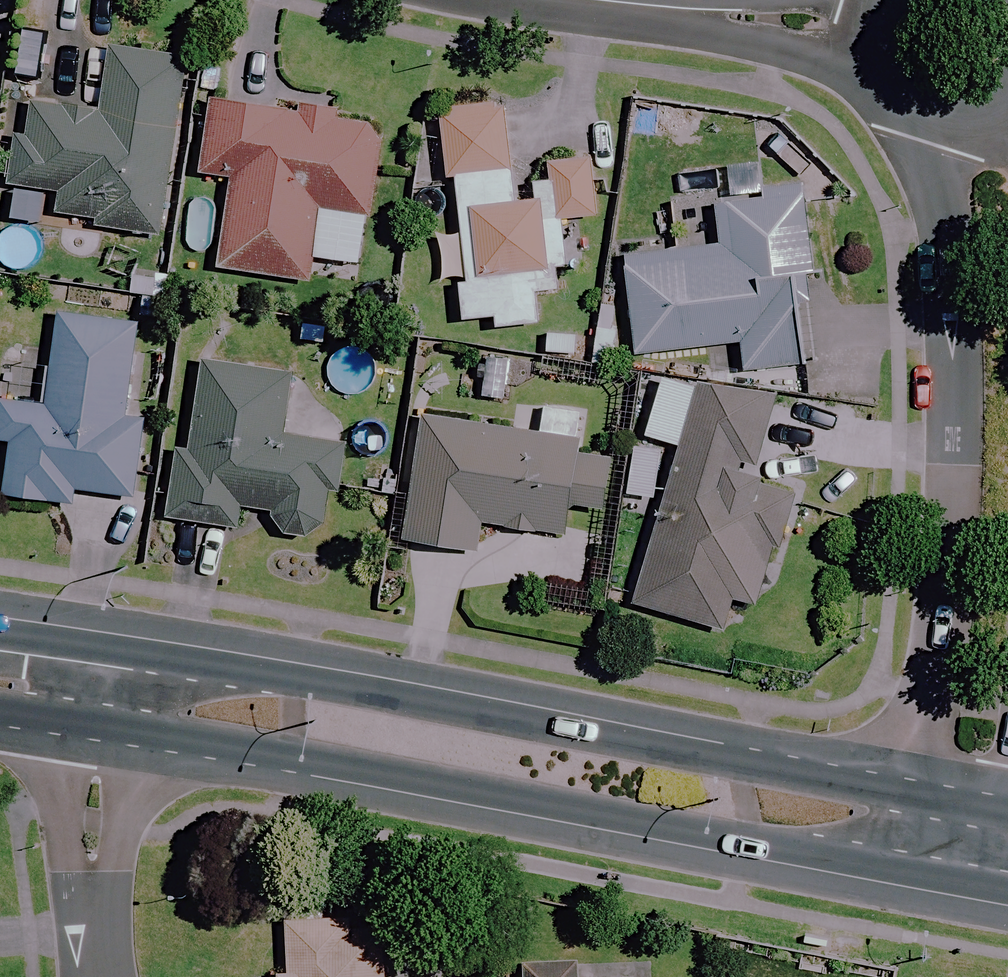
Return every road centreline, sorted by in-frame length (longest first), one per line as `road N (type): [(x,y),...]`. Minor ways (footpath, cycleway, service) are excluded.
road 1 (secondary): [(110,647),(975,812)]
road 2 (secondary): [(961,883),(97,726)]
road 3 (tertiary): [(975,812),(917,746),(952,541),(957,309),(922,122)]
road 4 (residential): [(101,976),(84,863),(97,726)]
road 5 (residential): [(636,0),(869,30)]

